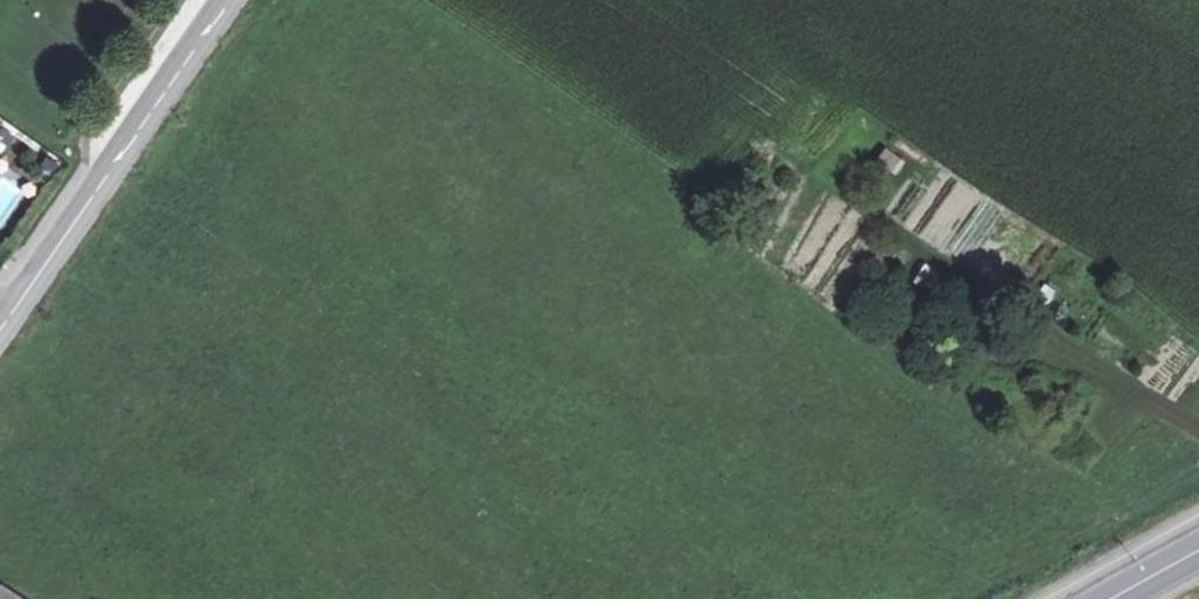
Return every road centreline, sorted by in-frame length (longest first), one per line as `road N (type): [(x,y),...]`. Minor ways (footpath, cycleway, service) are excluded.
road 1 (tertiary): [(225,0),(0,324)]

